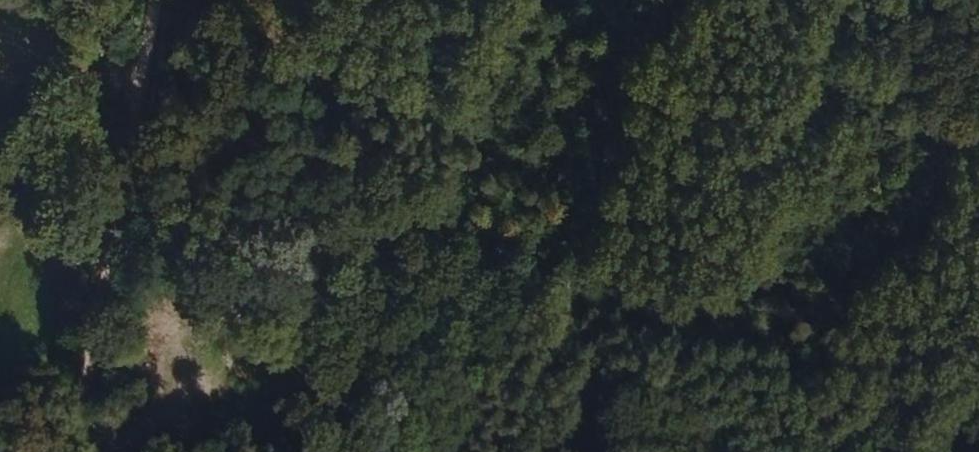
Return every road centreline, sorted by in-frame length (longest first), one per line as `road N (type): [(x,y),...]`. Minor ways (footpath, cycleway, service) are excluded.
road 1 (track): [(155,0),(73,451)]

